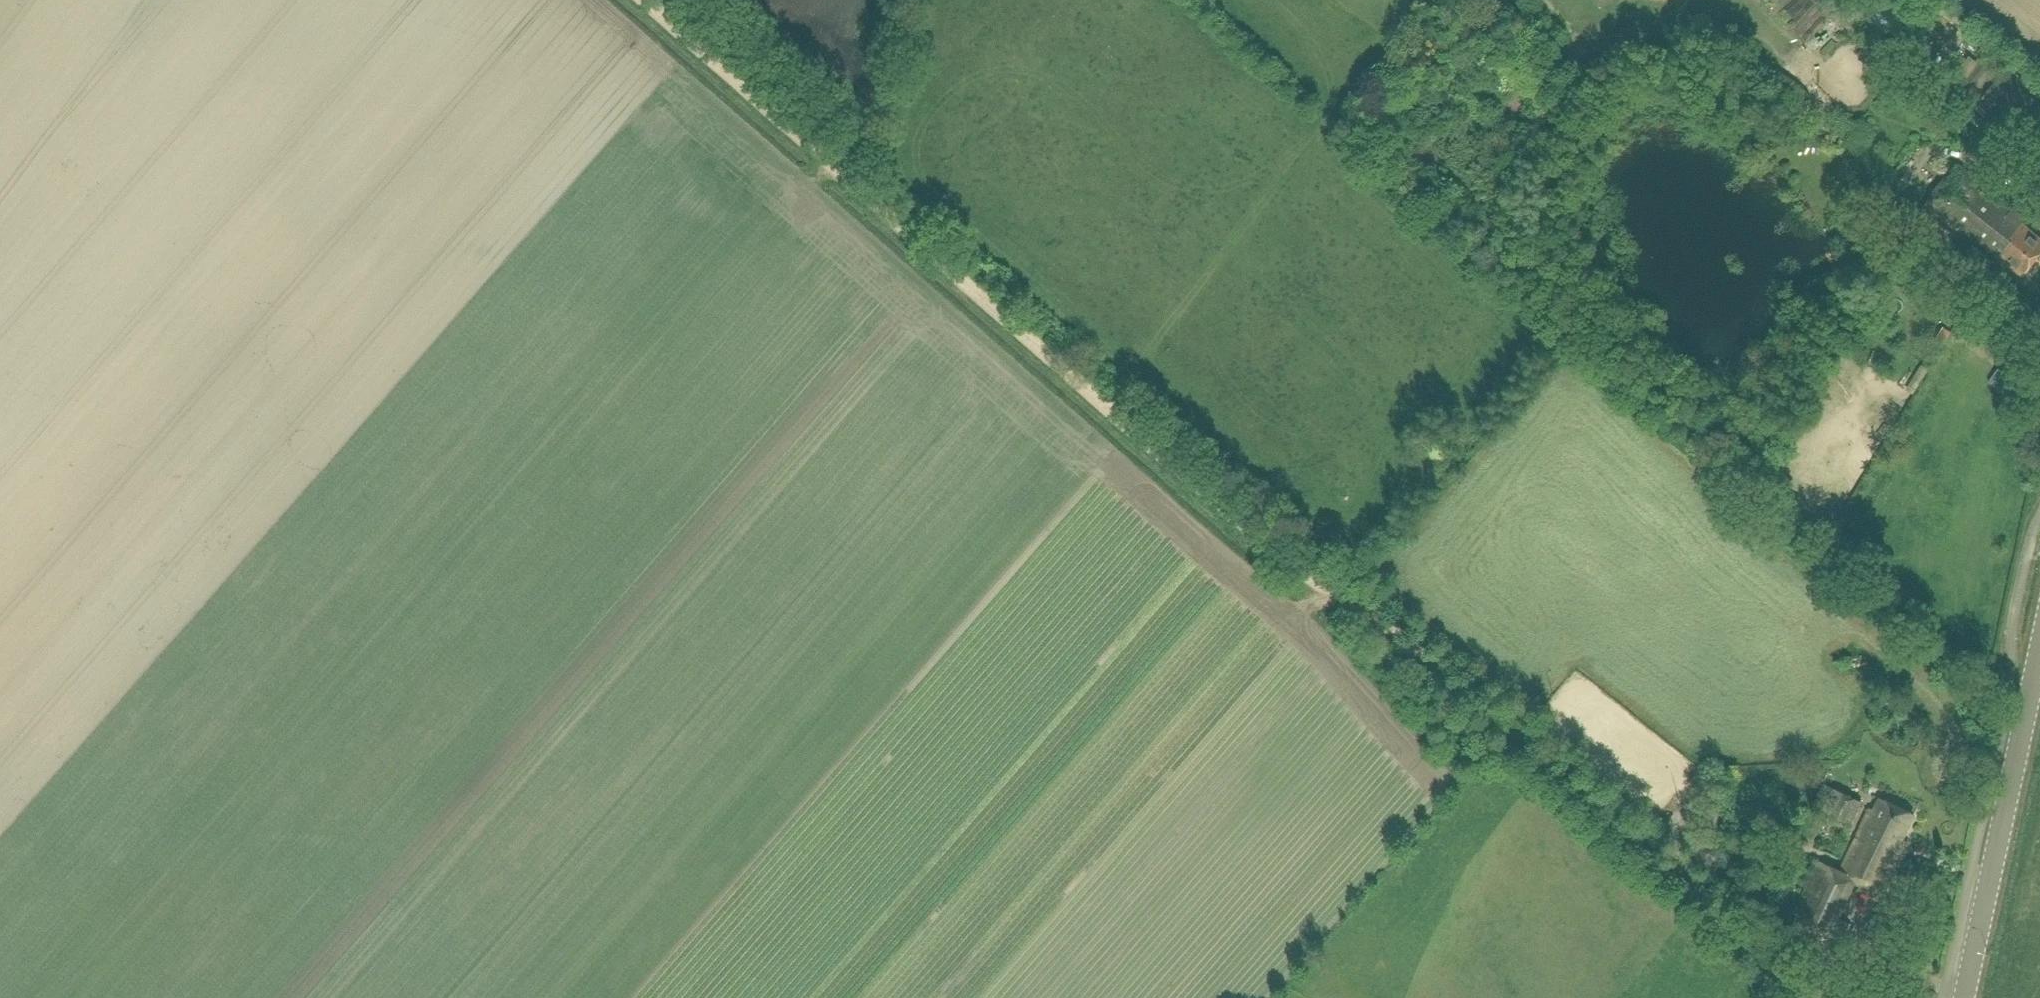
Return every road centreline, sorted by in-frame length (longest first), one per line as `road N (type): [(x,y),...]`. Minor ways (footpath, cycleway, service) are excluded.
road 1 (track): [(640,0),(1269,550),(1351,599),(1701,899),(1776,936),(1838,997)]
road 2 (secondary): [(1974,997),(2039,685)]

